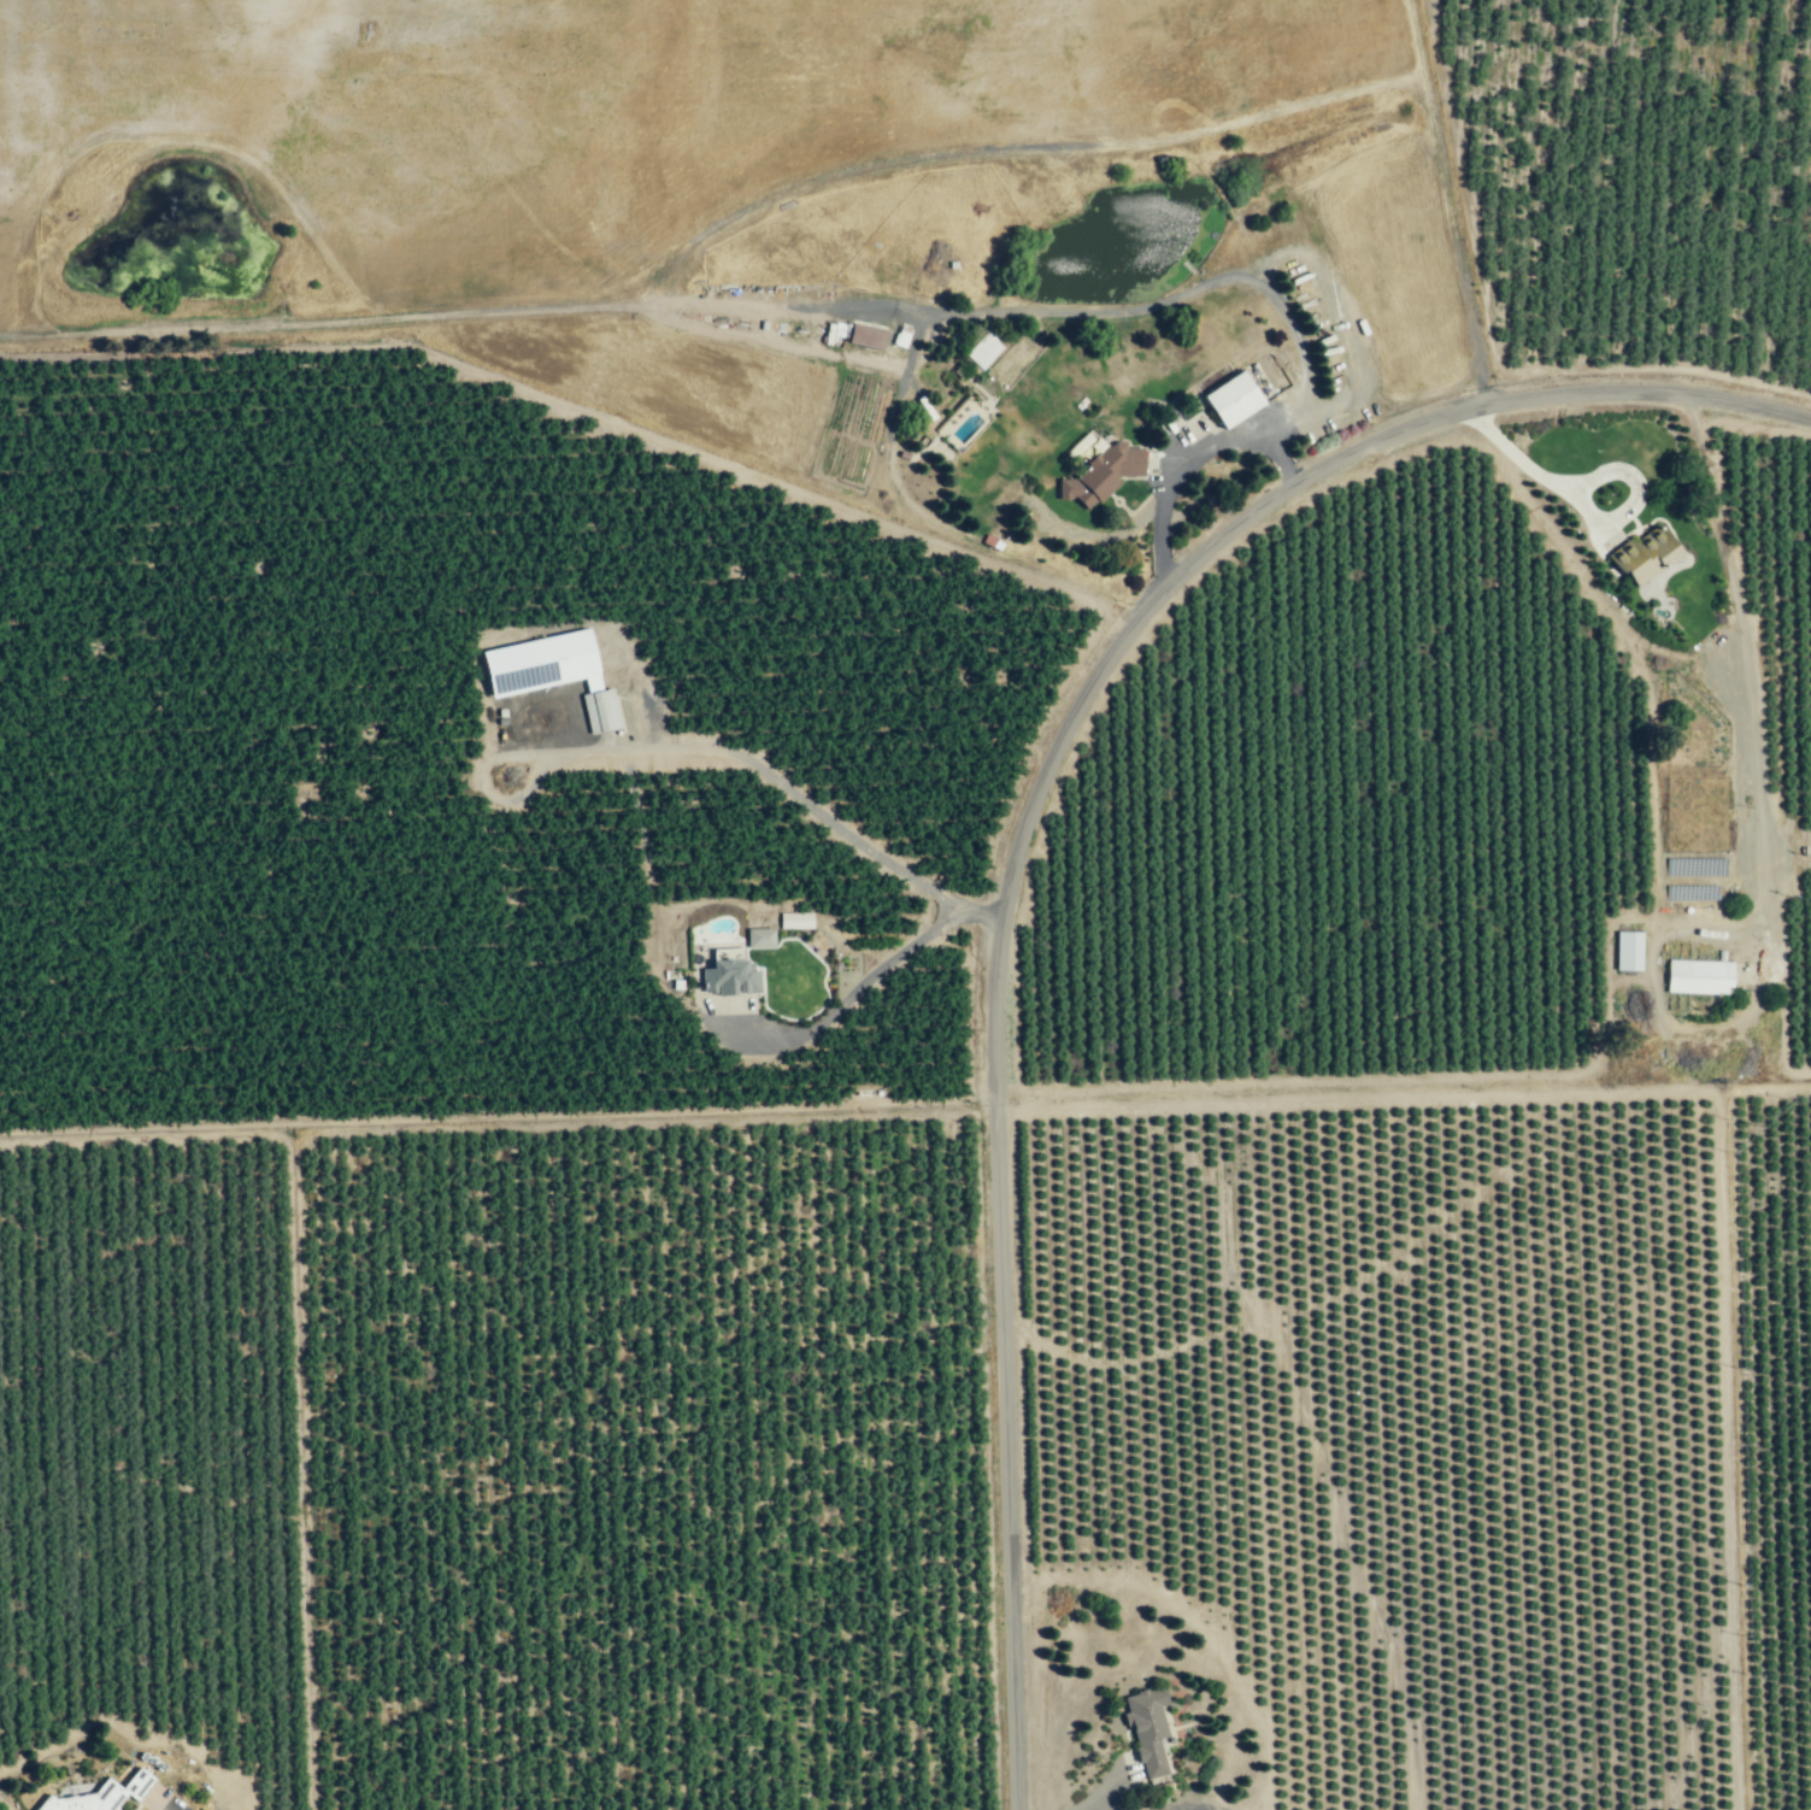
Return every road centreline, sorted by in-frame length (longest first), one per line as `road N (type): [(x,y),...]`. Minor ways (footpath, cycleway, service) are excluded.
road 1 (residential): [(1014,1809),(996,952),(1017,831),(1070,697),(1166,575),(1305,472),(1457,410),(1680,389),(1731,392),(1762,409),(1810,413)]

